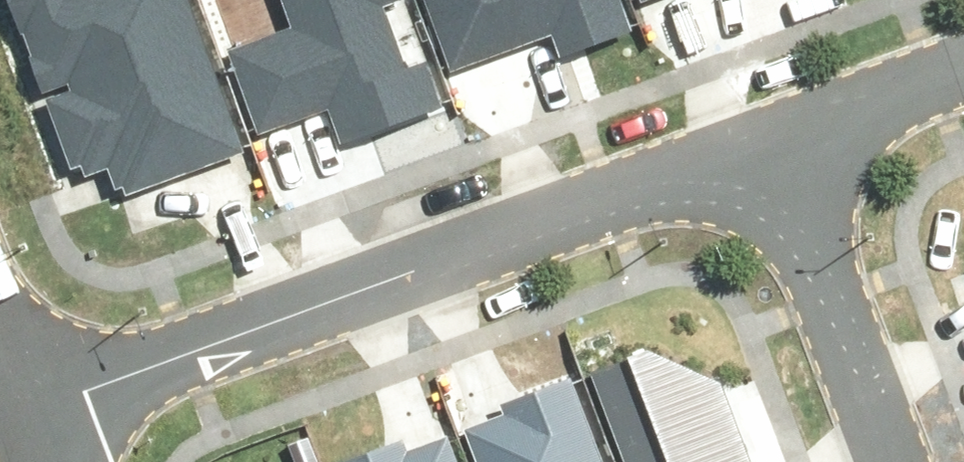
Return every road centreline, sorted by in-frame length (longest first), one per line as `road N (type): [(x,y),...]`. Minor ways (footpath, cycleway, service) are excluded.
road 1 (residential): [(762,144),(29,412)]
road 2 (residential): [(762,144),(882,461)]
road 3 (residential): [(963,62),(762,144)]

